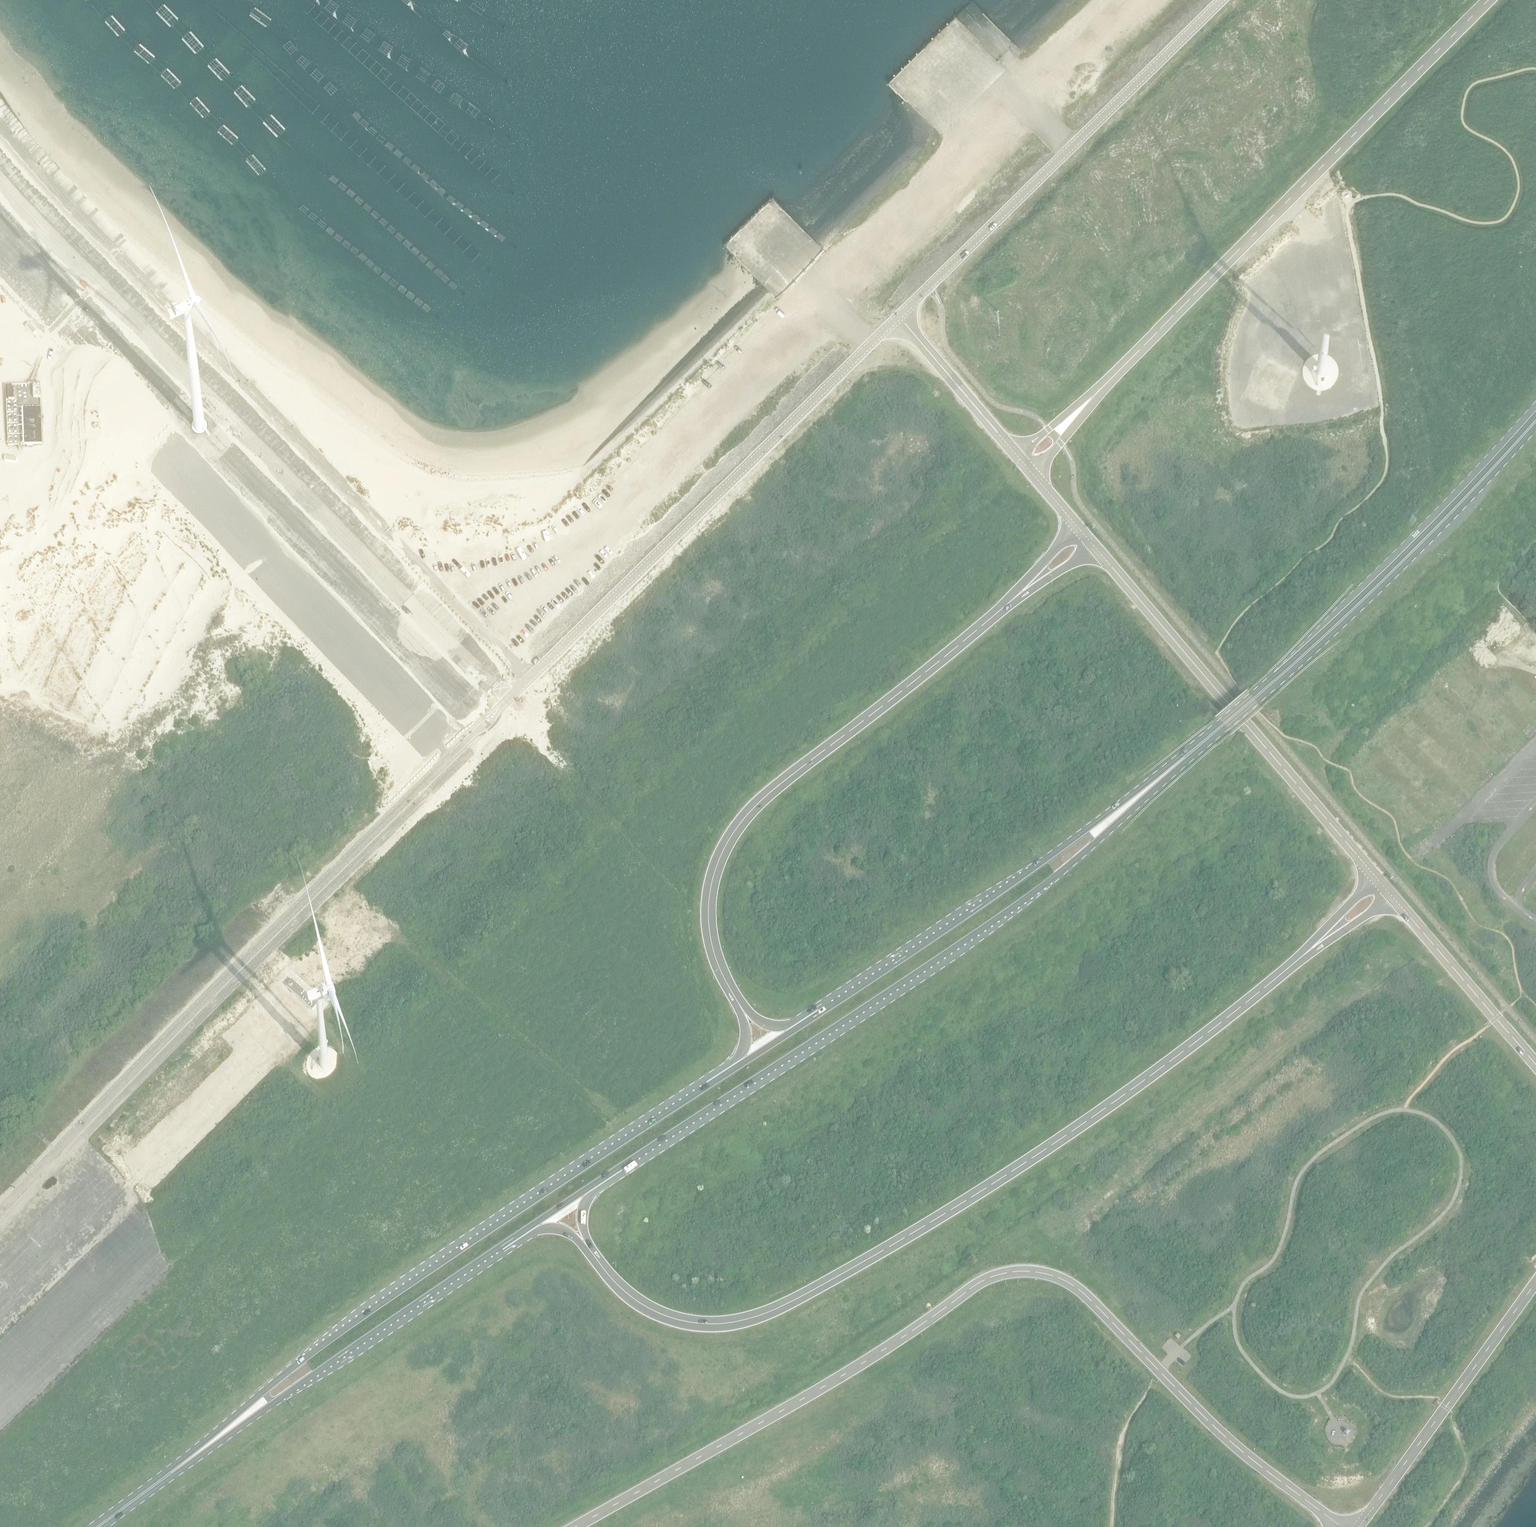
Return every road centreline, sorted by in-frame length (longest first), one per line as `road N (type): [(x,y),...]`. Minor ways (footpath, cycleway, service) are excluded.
road 1 (unclassified): [(0,1208),(899,317)]
road 2 (unclassified): [(573,1526),(885,1350),(976,1284),(1032,1270),(1086,1296),(1229,1438),(1344,1526)]
road 3 (primary): [(586,1246),(632,1299),(669,1318),(709,1326),(767,1314),(1027,1162),(1304,954)]
road 4 (unclassified): [(1022,462),(1487,0)]
road 5 (primary): [(623,1165),(971,936),(1059,871),(1152,784)]
road 6 (primary): [(705,1085),(387,1297),(214,1434)]
road 7 (primary): [(737,1000),(707,916),(713,874),(733,832),(775,789),(1015,597)]
road 8 (primary): [(1152,784),(1385,577),(1535,420)]
road 9 (unclassified): [(899,317),(1220,0)]
road 10 (unclassified): [(1379,879),(1094,545)]
road 11 (primary): [(1152,784),(826,1007)]
road 12 (primary): [(214,1434),(500,1247)]
road 13 (unclassified): [(1357,1526),(1535,1282)]
road 14 (unclassified): [(1535,1064),(1391,894)]
road 15 (unclassified): [(1022,462),(899,317)]
road 16 (primary): [(93,1526),(214,1434)]
road 17 (primary): [(500,1247),(623,1165)]
road 18 (primary): [(826,1007),(705,1085)]

